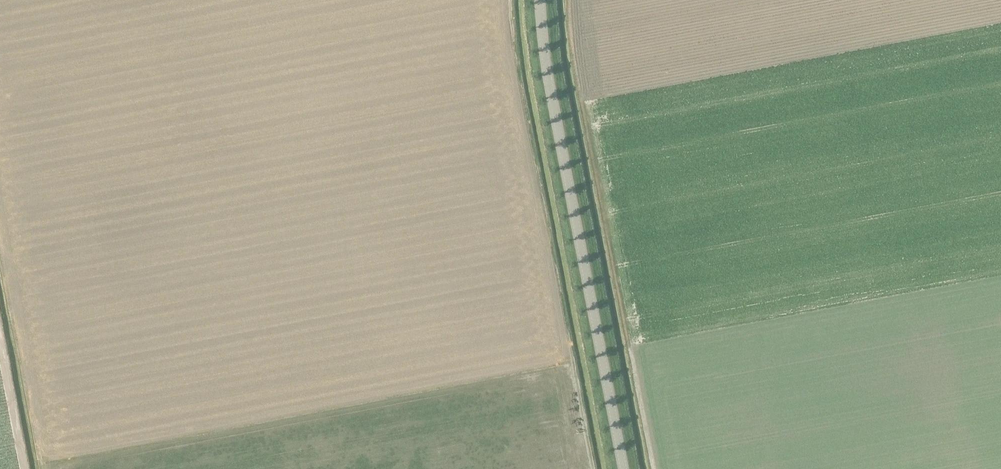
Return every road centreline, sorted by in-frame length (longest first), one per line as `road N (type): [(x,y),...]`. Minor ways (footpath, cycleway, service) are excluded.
road 1 (unclassified): [(623,468),(540,0)]

